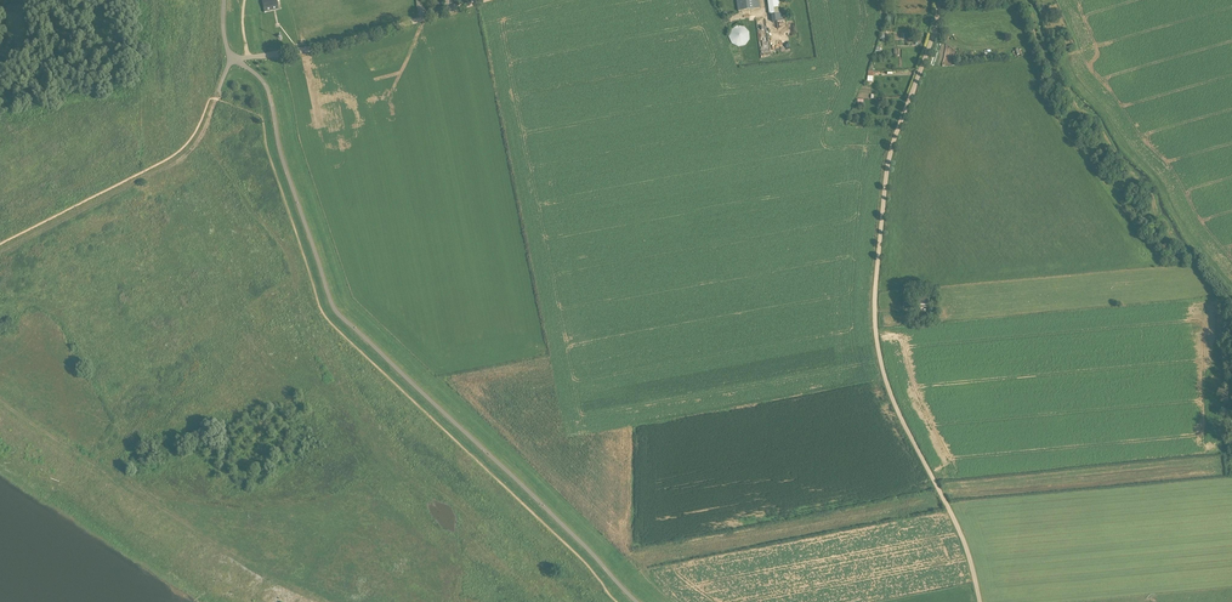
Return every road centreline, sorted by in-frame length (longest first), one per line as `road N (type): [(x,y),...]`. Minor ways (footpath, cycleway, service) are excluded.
road 1 (unclassified): [(980,601),(960,533),(889,392),(876,332),(888,166),(939,0)]
road 2 (track): [(0,255),(180,159),(217,96)]
road 3 (unclassified): [(240,59),(362,40),(491,0)]

